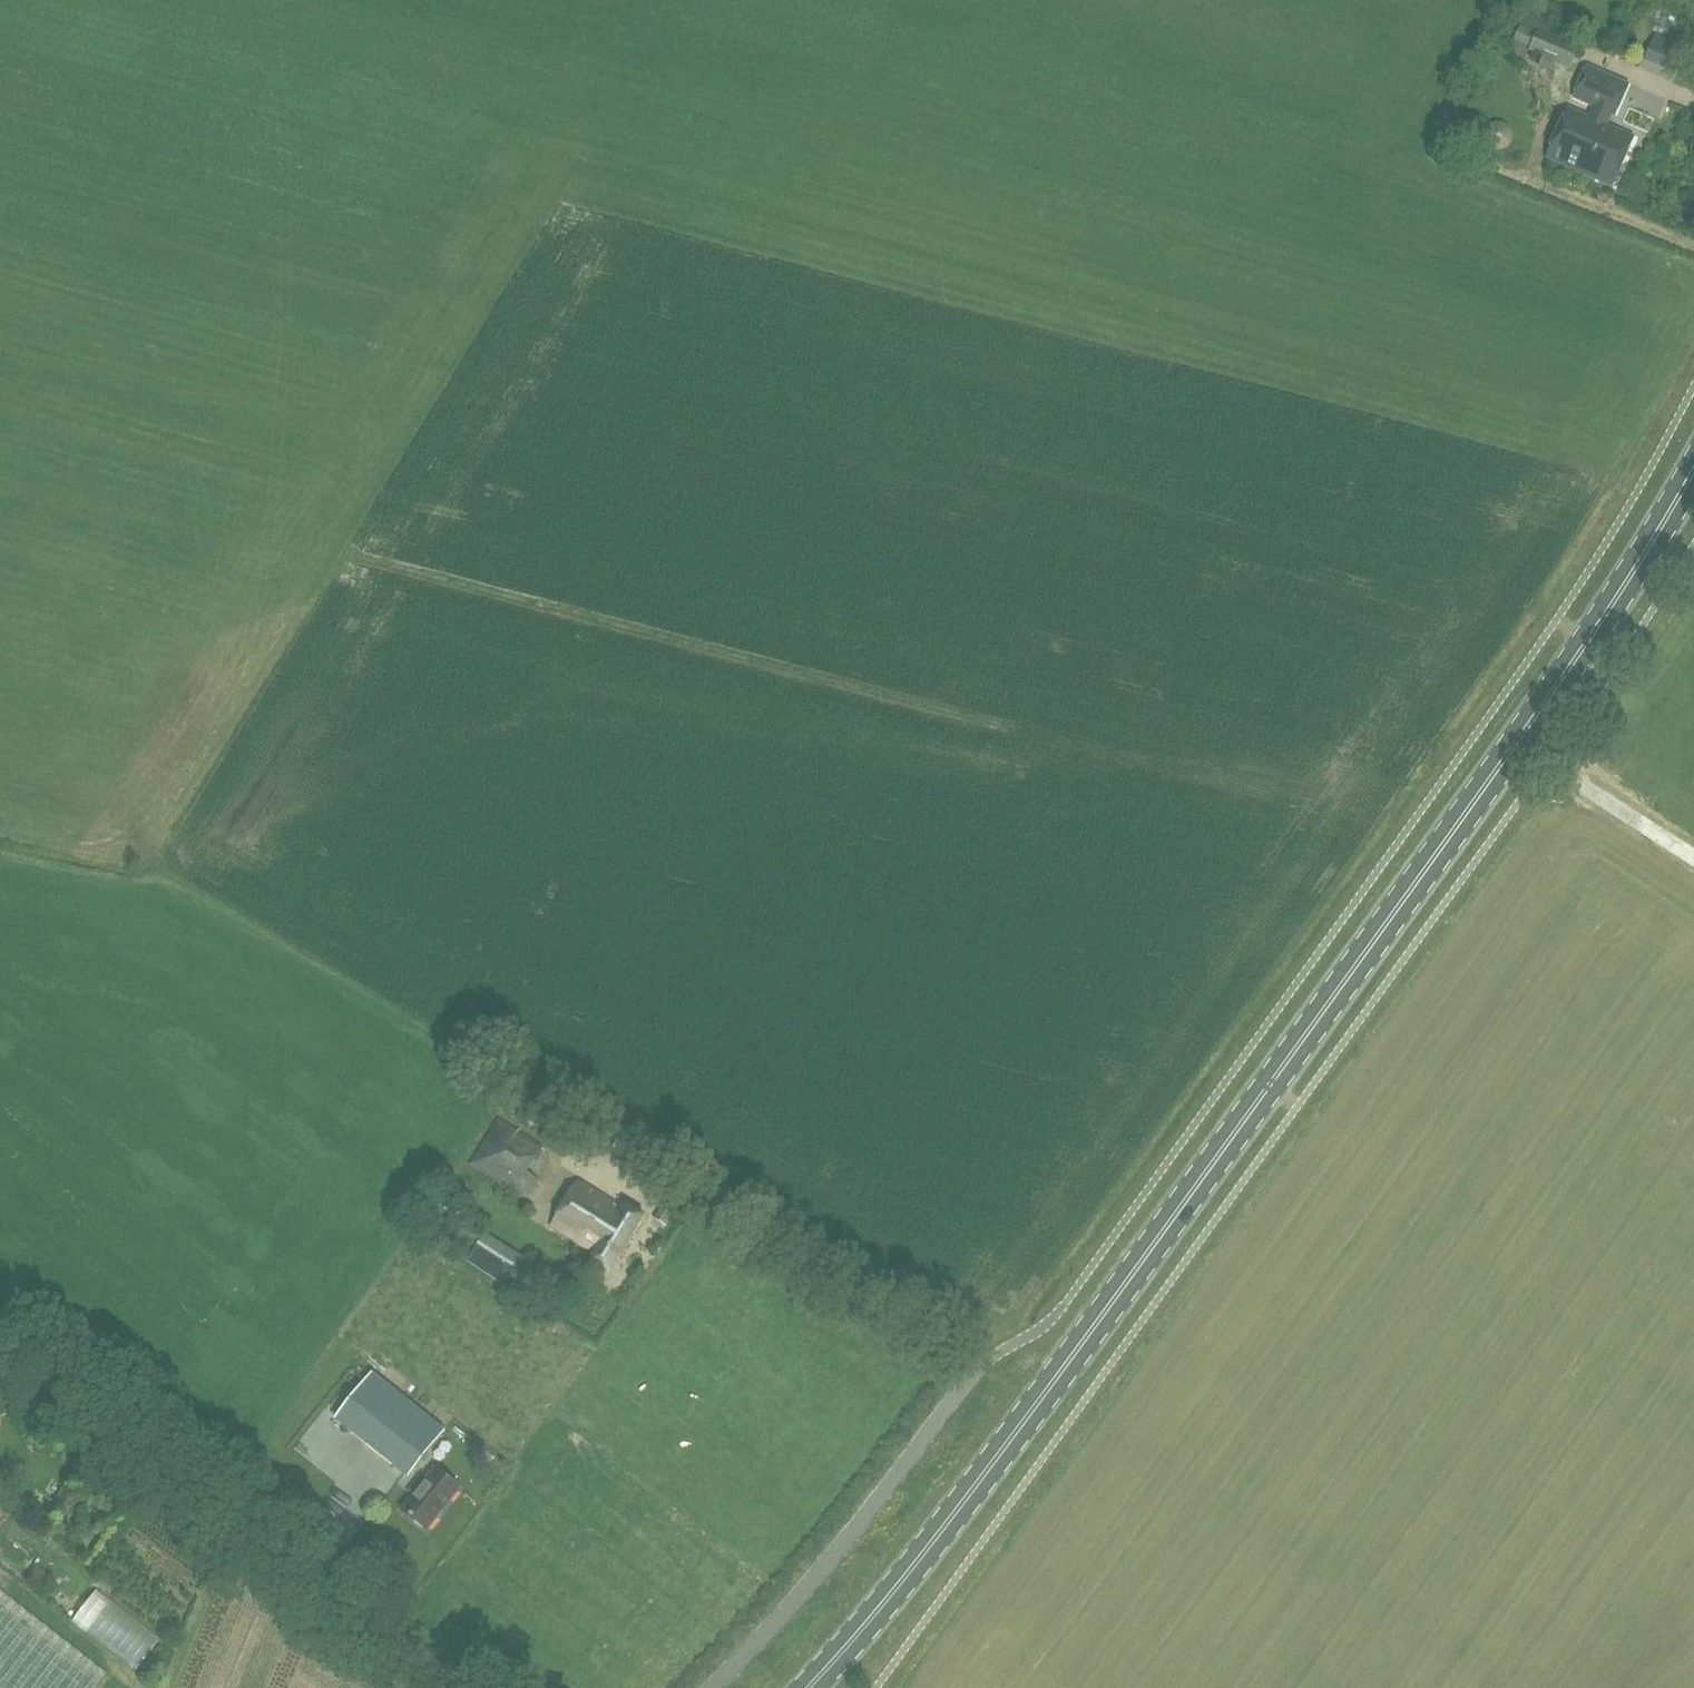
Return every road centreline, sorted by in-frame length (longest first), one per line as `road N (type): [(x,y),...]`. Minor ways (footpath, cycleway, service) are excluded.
road 1 (primary): [(814,1687),(963,1511),(1227,1149),(1578,661),(1693,477)]
road 2 (unclassified): [(447,1687),(0,1338)]
road 3 (unclassified): [(713,1687),(812,1581),(968,1377)]

